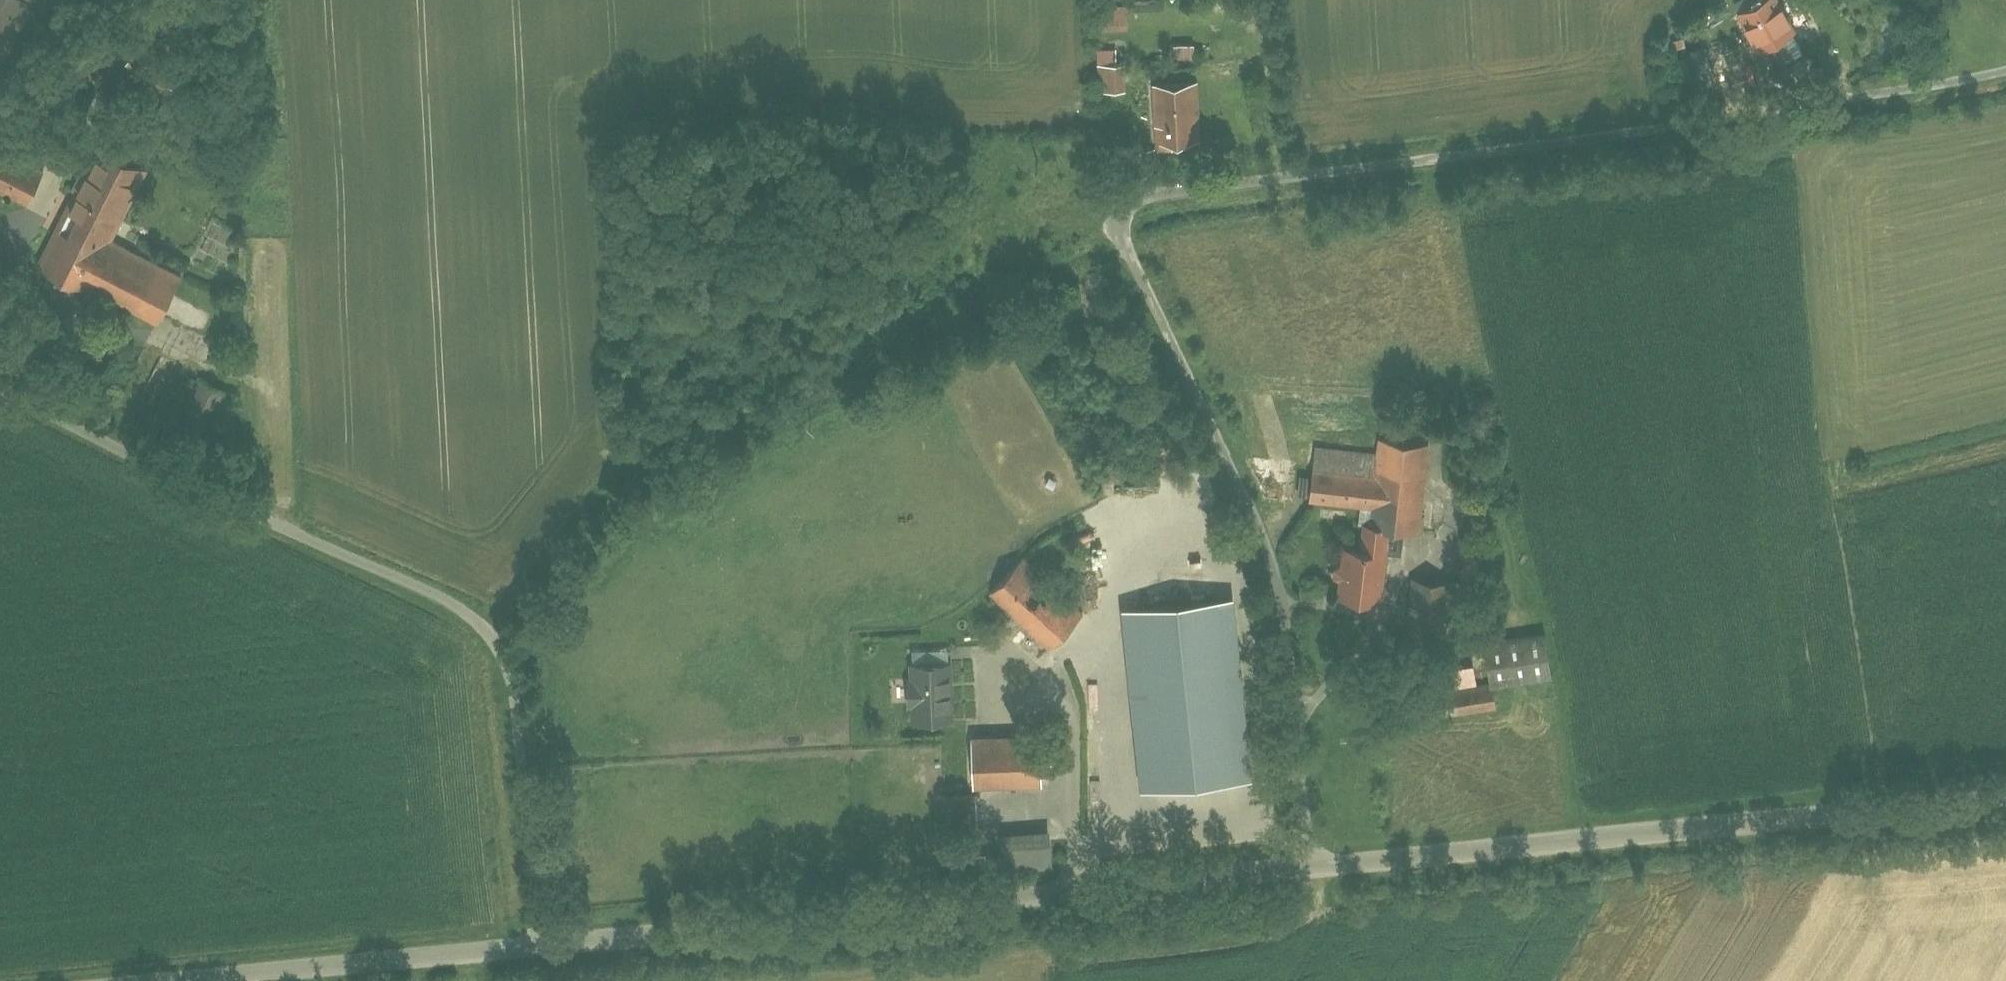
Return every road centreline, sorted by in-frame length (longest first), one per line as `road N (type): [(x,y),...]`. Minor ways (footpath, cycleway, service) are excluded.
road 1 (residential): [(1311,869),(1279,587),(1241,483),(1120,242),(1122,211),(1145,197),(1645,131),(2005,71)]
road 2 (residential): [(548,945),(515,683),(502,649),(478,621),(0,383)]
road 3 (residential): [(548,945),(1311,869)]
road 4 (residential): [(1311,869),(2005,804)]
road 5 (residential): [(176,980),(548,945)]

